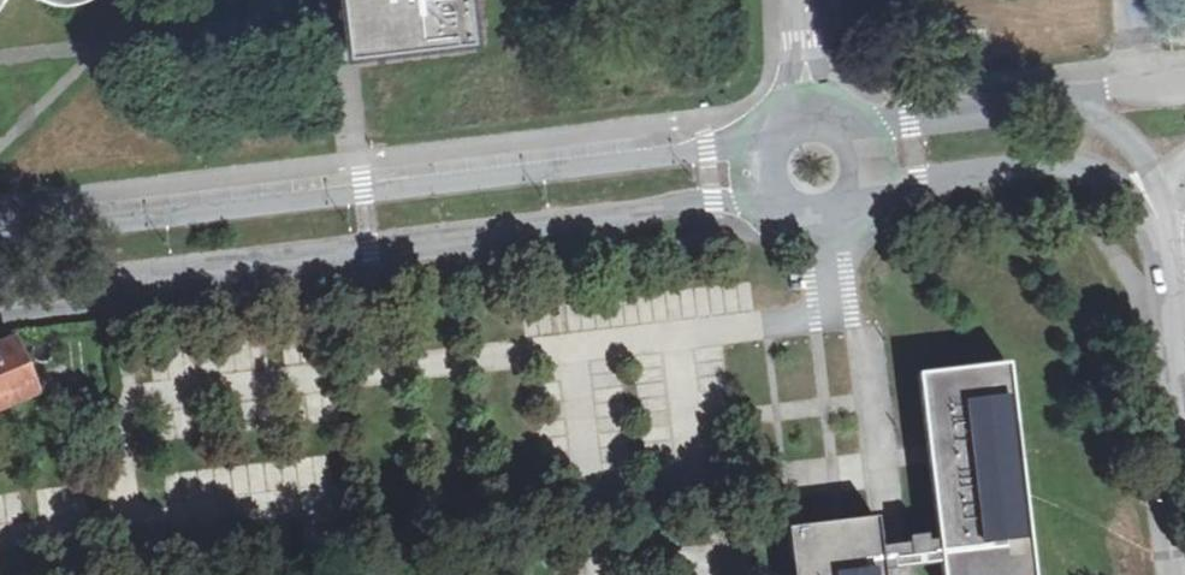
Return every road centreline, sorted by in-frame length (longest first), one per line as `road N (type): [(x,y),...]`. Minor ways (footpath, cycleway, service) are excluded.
road 1 (unclassified): [(0,284),(713,202),(753,207)]
road 2 (unclassified): [(746,146),(0,233)]
road 3 (tertiary): [(876,201),(1089,173),(1124,190),(1166,257)]
road 4 (tertiary): [(1054,103),(869,125)]
road 5 (tertiary): [(1162,219),(1156,174),(1134,143),(1105,121),(1054,103)]
road 6 (tertiary): [(1183,407),(1171,454),(1183,574)]
road 7 (tertiary): [(1183,407),(1166,257)]
road 8 (tertiary): [(753,207),(781,232),(823,239),(858,223),(876,201)]
road 9 (unclassified): [(1184,88),(1054,103)]

